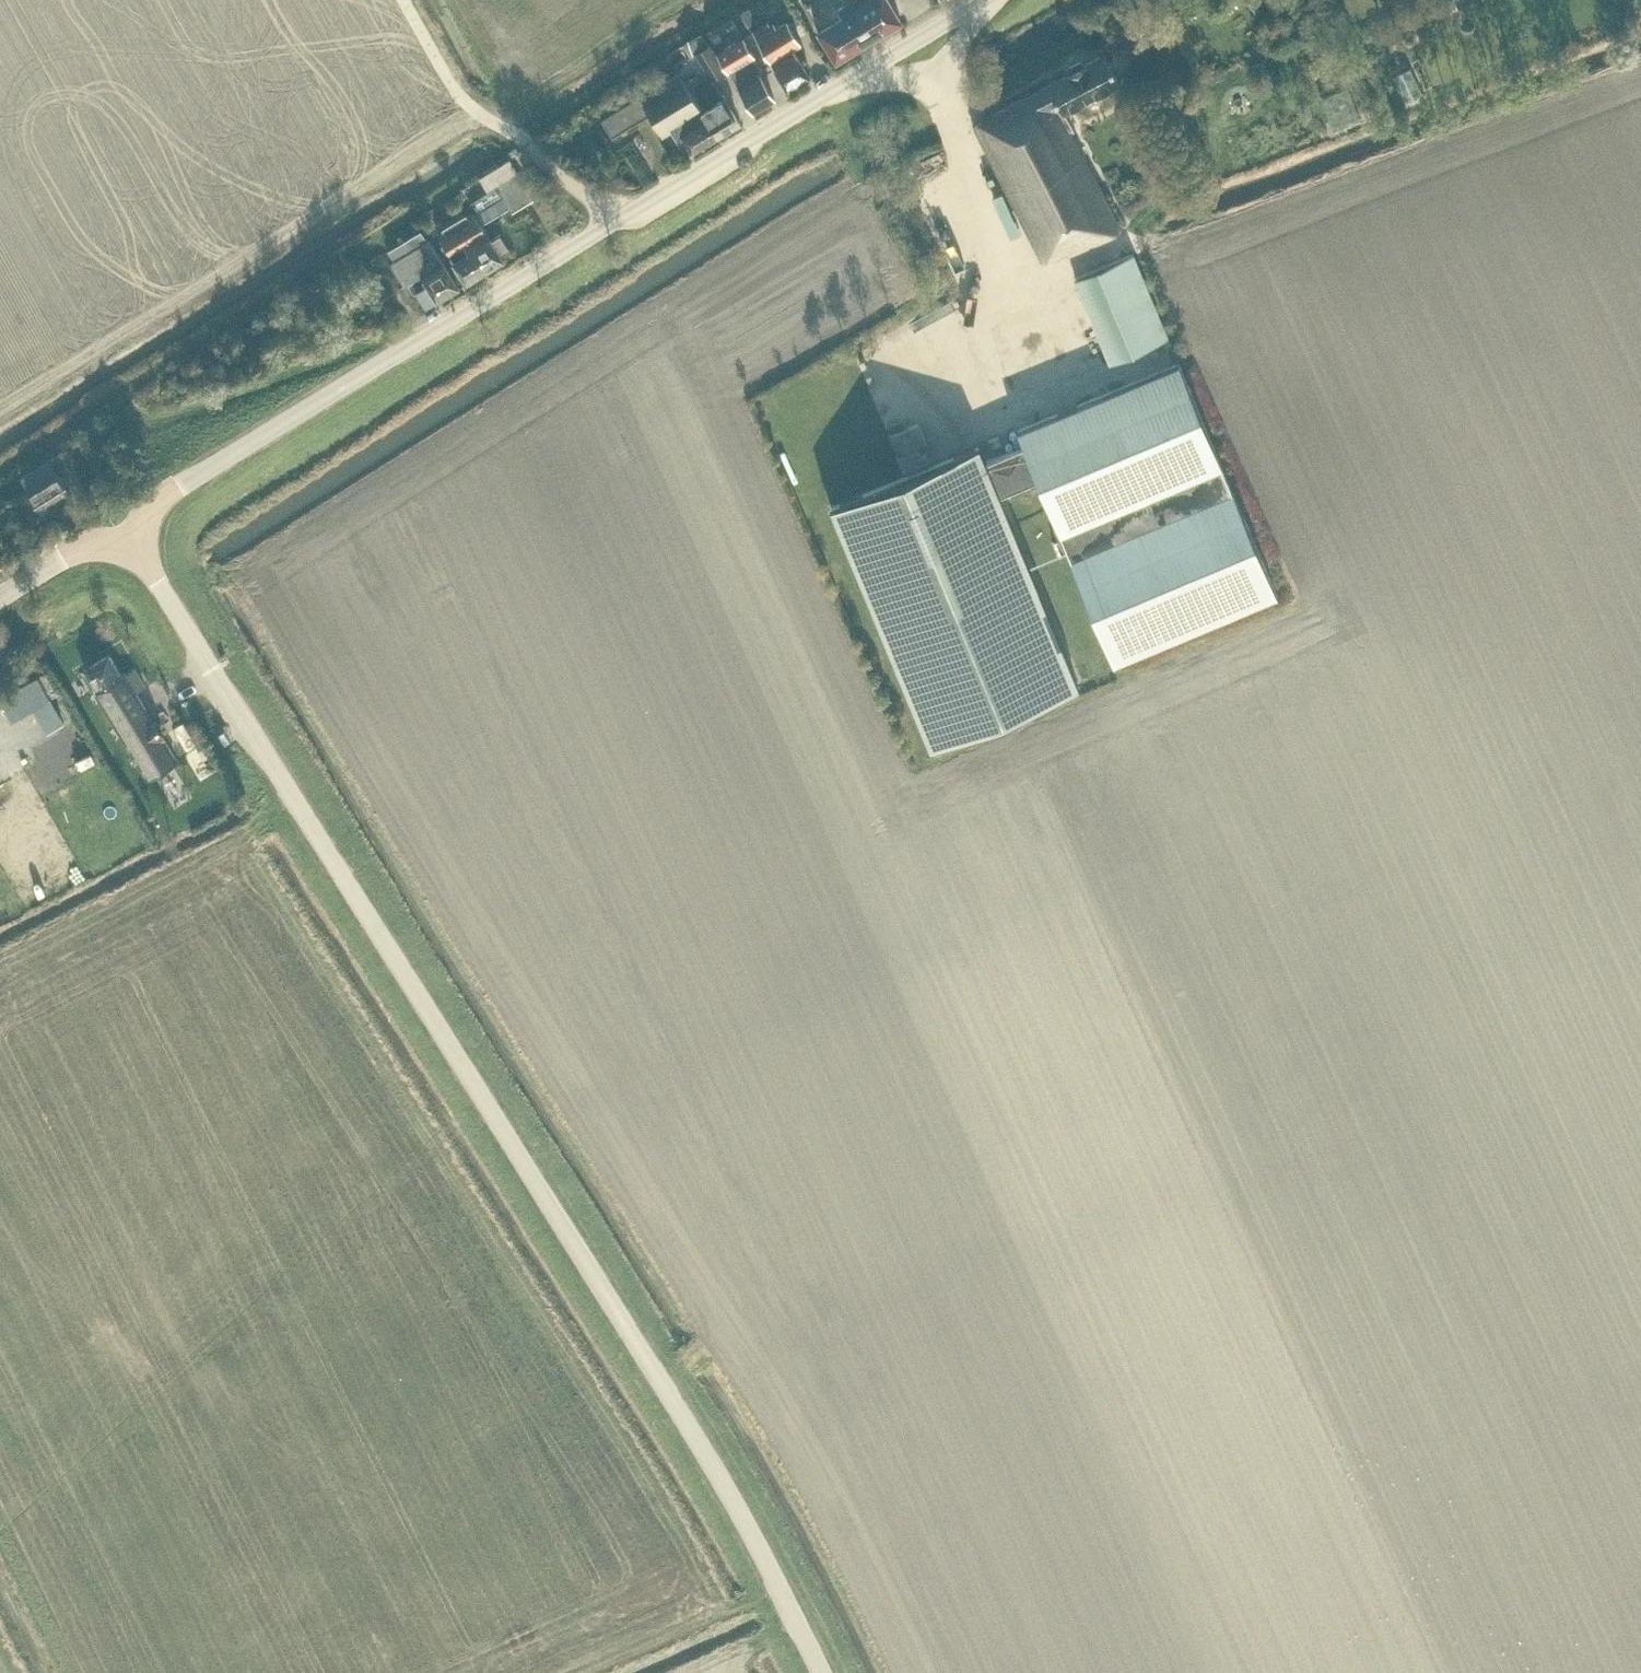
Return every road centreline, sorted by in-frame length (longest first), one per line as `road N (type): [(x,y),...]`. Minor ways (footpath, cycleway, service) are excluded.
road 1 (tertiary): [(822,1672),(690,1427),(130,538)]
road 2 (tertiary): [(130,538),(165,493),(981,0)]
road 3 (track): [(404,0),(457,92),(532,145),(611,223)]
road 4 (unclassified): [(0,596),(94,541),(130,538)]

